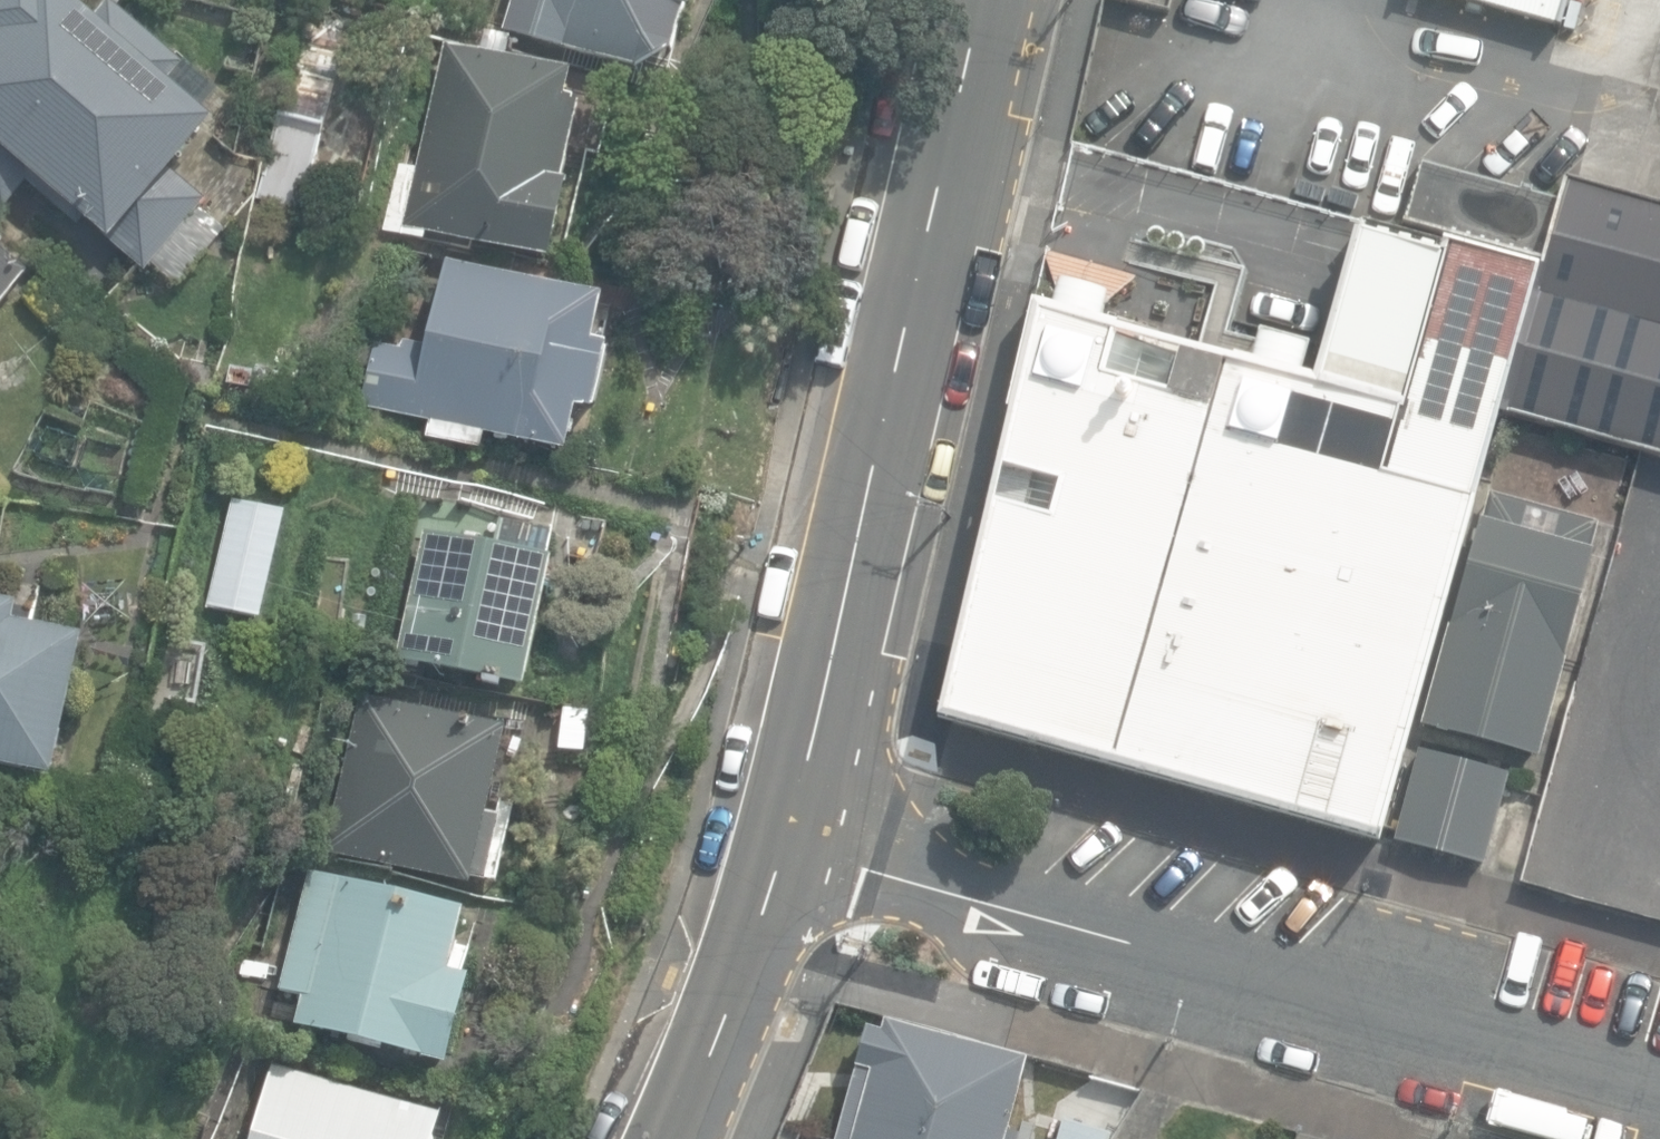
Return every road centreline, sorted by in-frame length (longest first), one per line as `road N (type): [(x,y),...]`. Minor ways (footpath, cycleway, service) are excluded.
road 1 (residential): [(1659,1096),(786,842)]
road 2 (residential): [(981,0),(786,842)]
road 3 (residential): [(786,842),(732,1004),(670,1138)]

